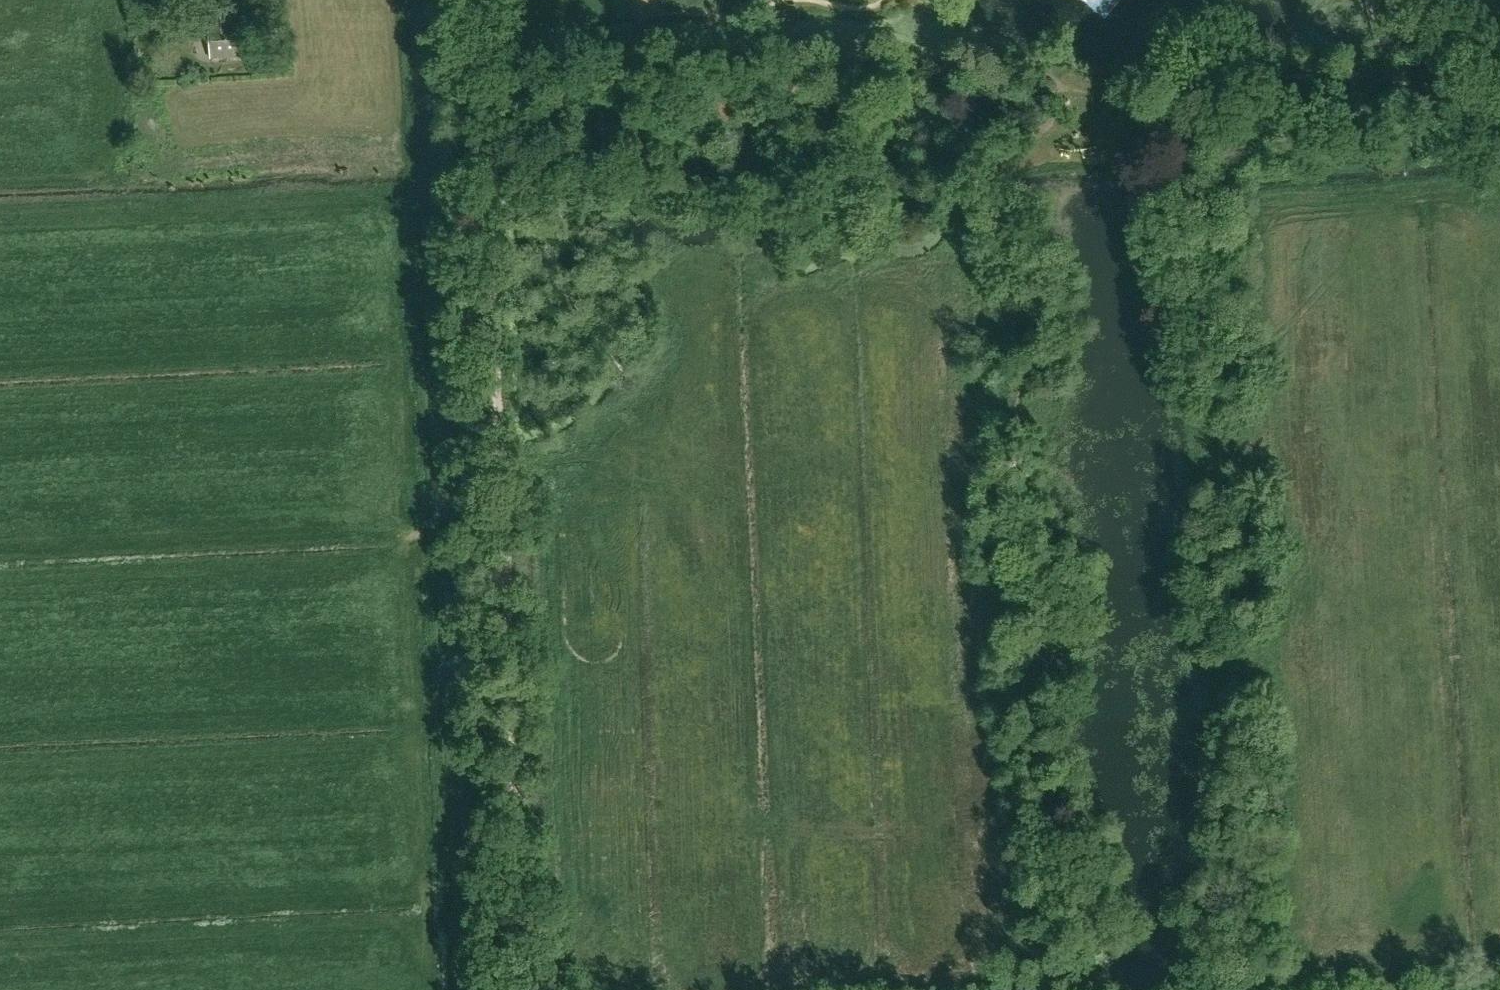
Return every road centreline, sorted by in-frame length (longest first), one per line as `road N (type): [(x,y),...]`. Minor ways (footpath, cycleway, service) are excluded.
road 1 (track): [(528,989),(484,0)]

